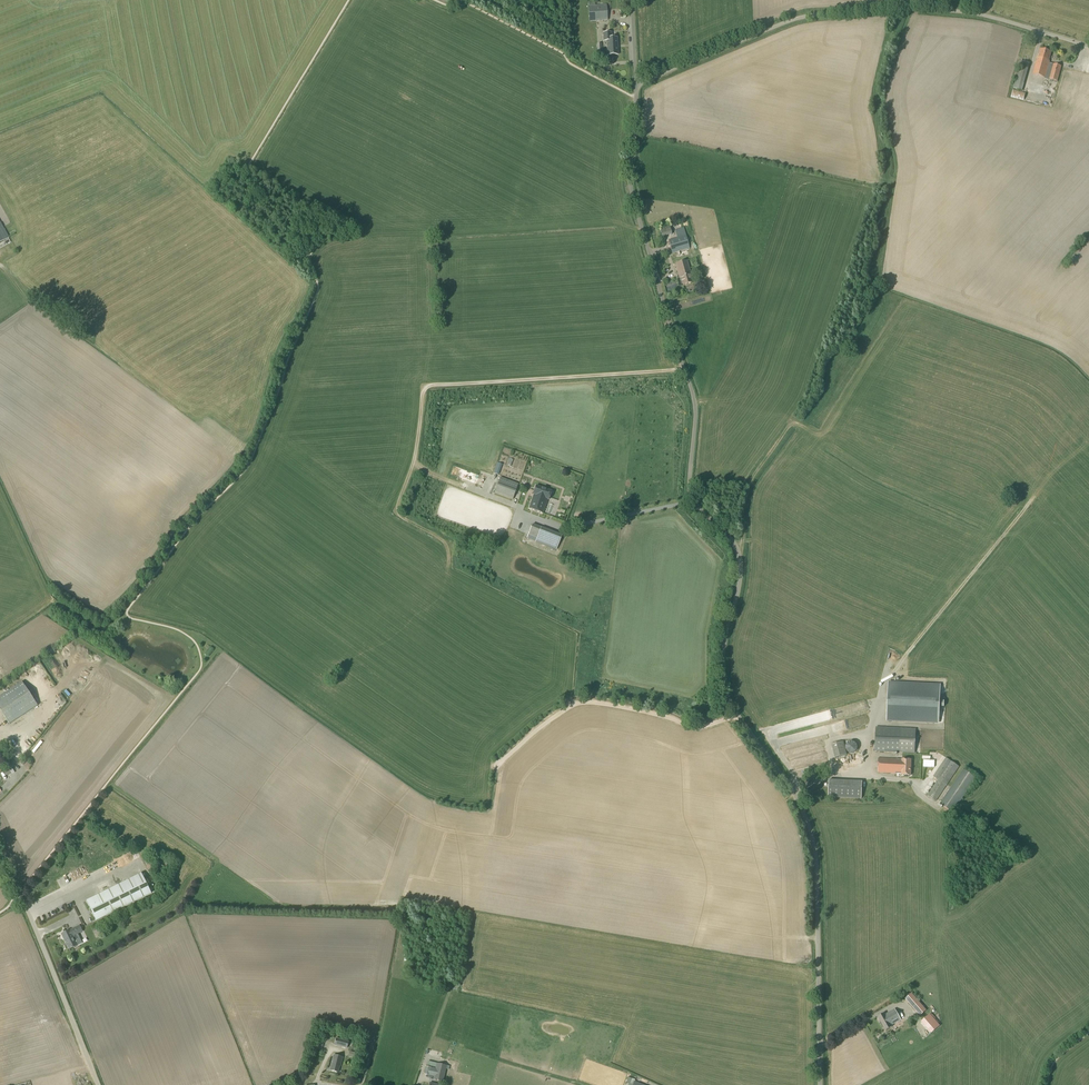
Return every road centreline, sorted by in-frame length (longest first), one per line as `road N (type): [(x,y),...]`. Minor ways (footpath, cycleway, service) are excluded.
road 1 (unclassified): [(818,1084),(811,835),(790,789),(723,697),(739,555),(690,492),(690,392),(632,199),(636,83)]
road 2 (unclassified): [(636,83),(797,18),(876,9),(977,14),(1088,46)]
road 3 (unclassified): [(97,1084),(0,861)]

